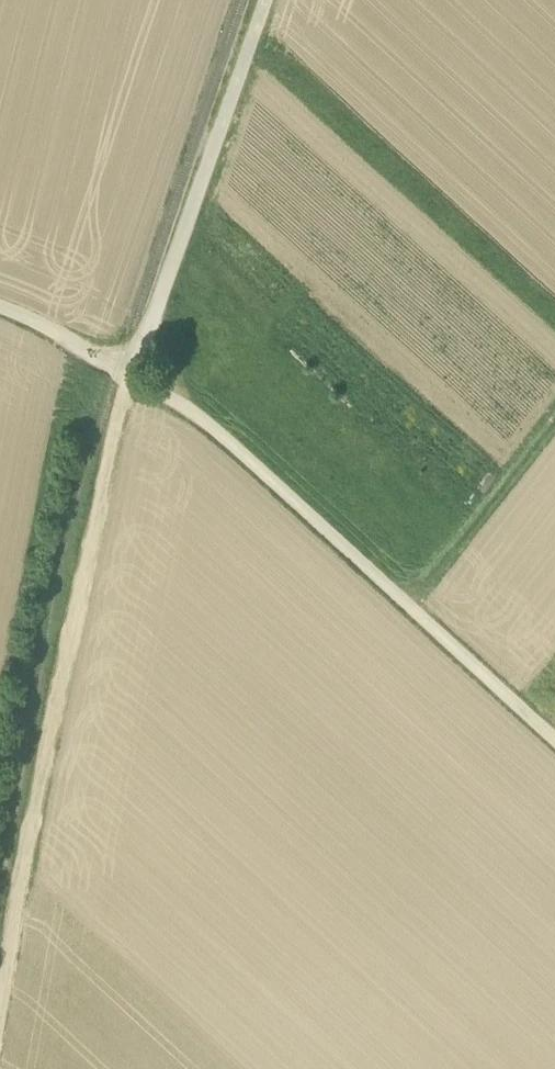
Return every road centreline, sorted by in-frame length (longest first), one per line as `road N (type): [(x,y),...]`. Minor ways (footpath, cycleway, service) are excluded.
road 1 (track): [(0,1001),(101,486),(131,378)]
road 2 (track): [(131,378),(231,447),(554,742)]
road 3 (track): [(131,378),(265,0)]
road 4 (track): [(131,378),(0,307)]

